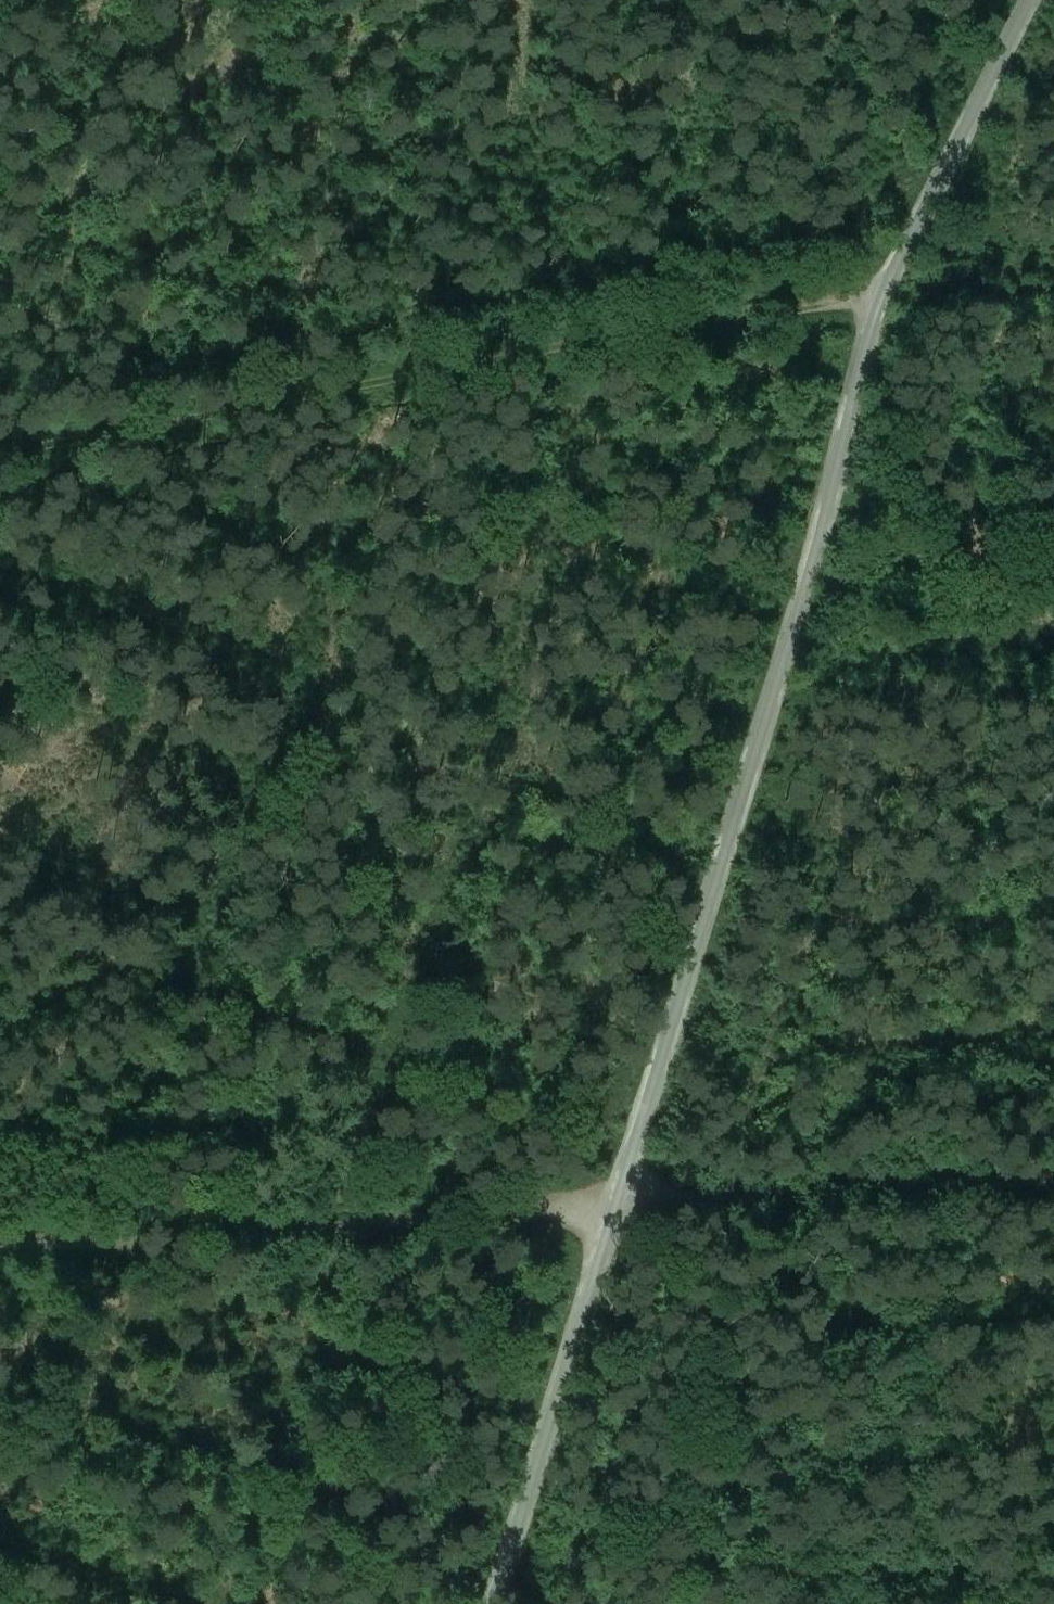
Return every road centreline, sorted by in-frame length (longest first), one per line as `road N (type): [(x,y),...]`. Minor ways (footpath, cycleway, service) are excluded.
road 1 (unclassified): [(492,1603),(818,543),(874,306),(1021,0)]
road 2 (track): [(874,306),(0,466)]
road 3 (track): [(0,1209),(626,1165)]

